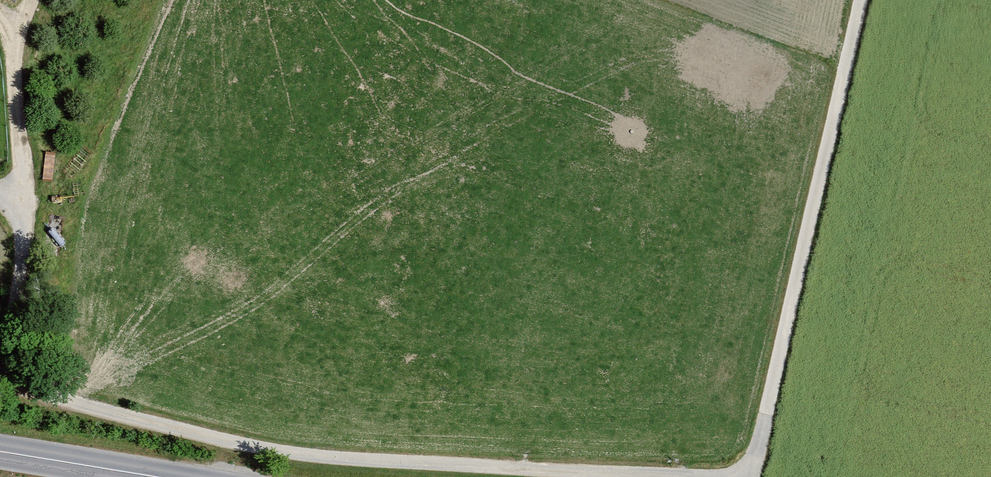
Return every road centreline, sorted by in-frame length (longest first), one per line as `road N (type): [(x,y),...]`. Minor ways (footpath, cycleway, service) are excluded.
road 1 (track): [(729,476),(297,453),(9,388)]
road 2 (track): [(750,476),(861,0)]
road 3 (track): [(9,388),(22,209),(13,50),(29,0)]
road 4 (secondary): [(157,476),(0,451)]

